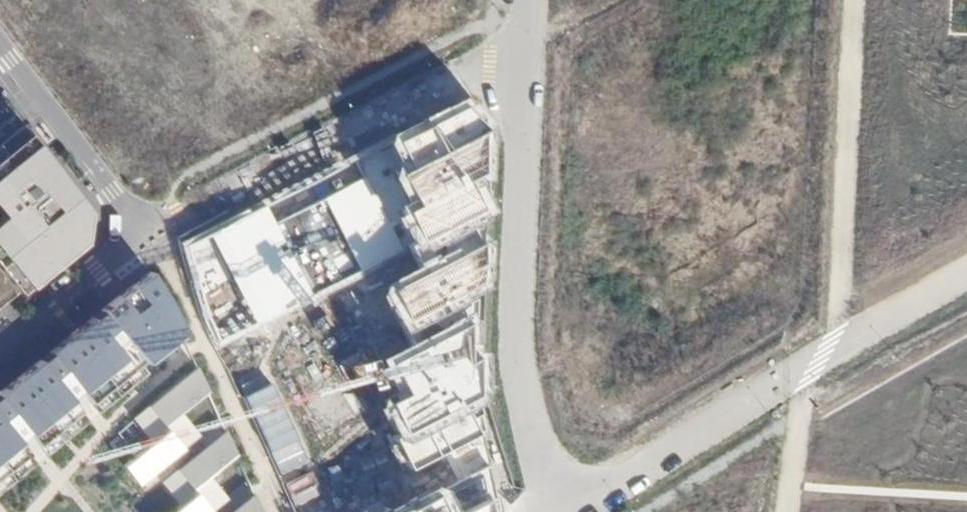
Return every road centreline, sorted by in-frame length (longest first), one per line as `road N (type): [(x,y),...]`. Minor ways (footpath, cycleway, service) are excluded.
road 1 (residential): [(570,511),(515,373),(526,47),(139,235)]
road 2 (residential): [(573,511),(616,478),(966,277)]
road 3 (residential): [(0,50),(139,235)]
road 4 (residential): [(139,235),(0,350)]

